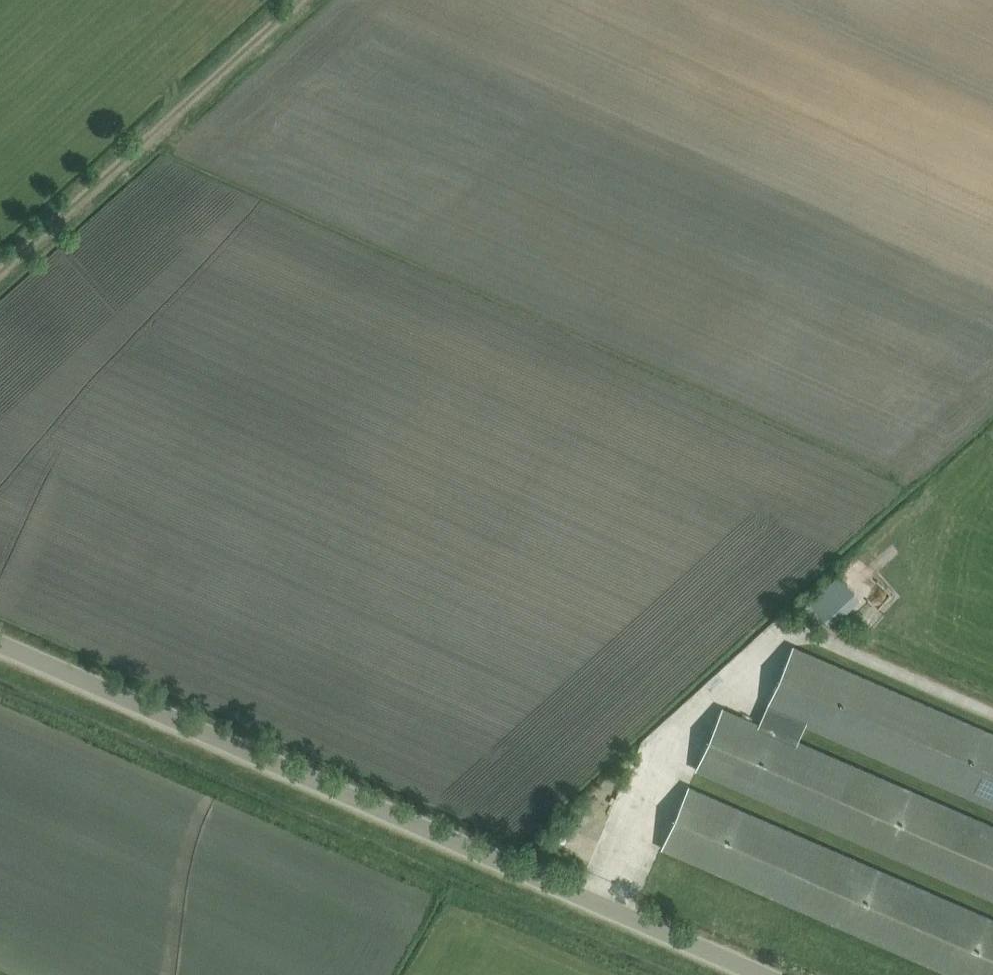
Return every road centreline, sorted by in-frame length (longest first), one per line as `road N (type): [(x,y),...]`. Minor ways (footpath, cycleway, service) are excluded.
road 1 (unclassified): [(761,974),(0,645)]
road 2 (track): [(299,0),(0,271)]

